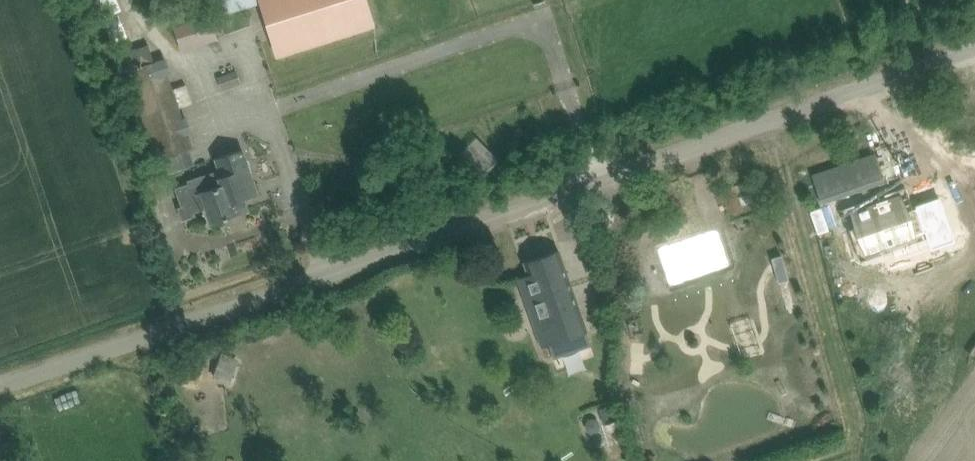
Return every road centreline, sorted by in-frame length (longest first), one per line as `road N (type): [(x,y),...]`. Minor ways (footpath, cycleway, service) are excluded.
road 1 (unclassified): [(0,389),(606,188),(974,55)]

